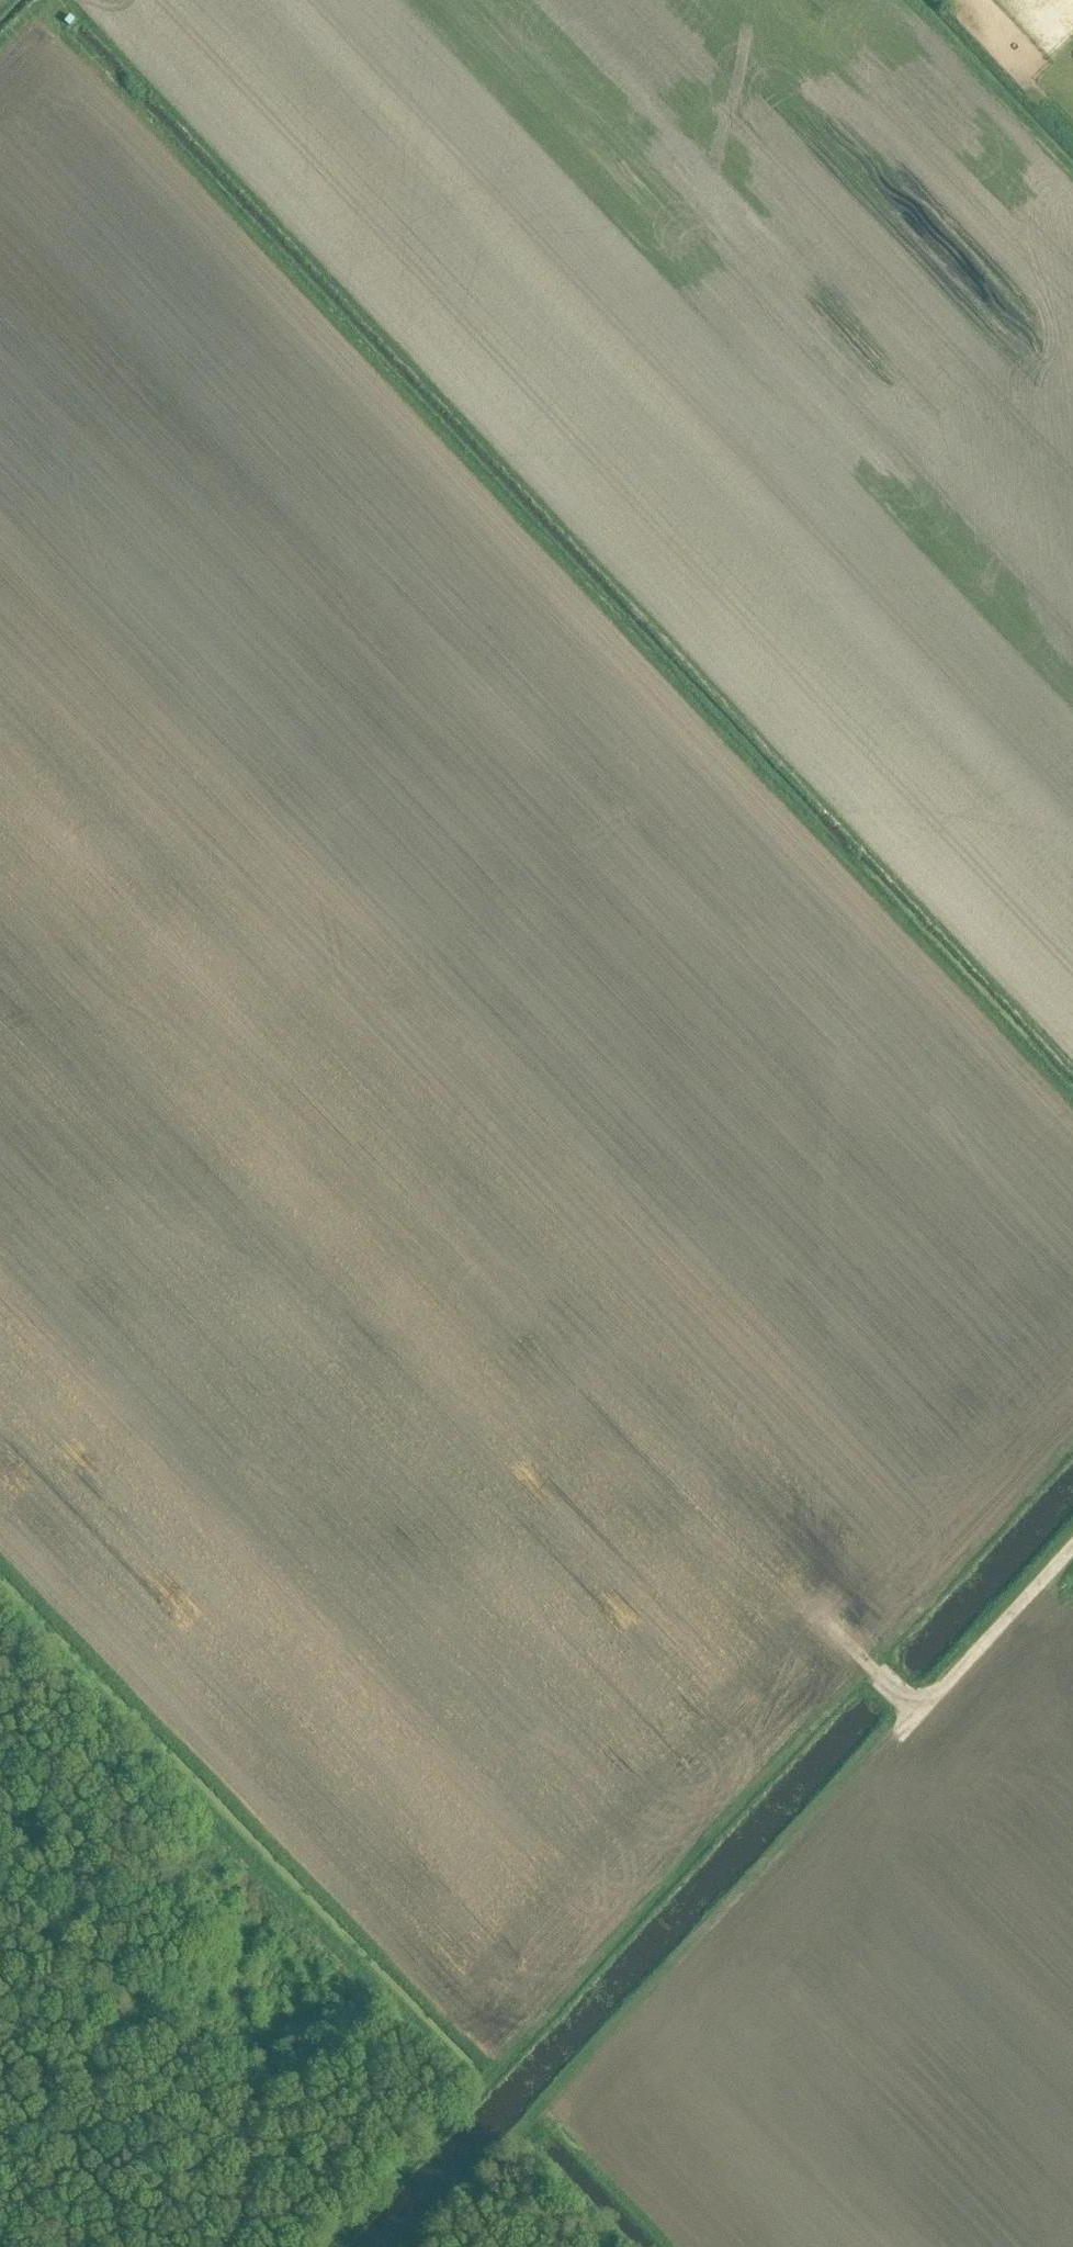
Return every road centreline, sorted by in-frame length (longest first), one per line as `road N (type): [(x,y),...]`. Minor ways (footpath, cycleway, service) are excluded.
road 1 (track): [(441,2246),(912,1716)]
road 2 (unclassified): [(912,1716),(1072,1545)]

